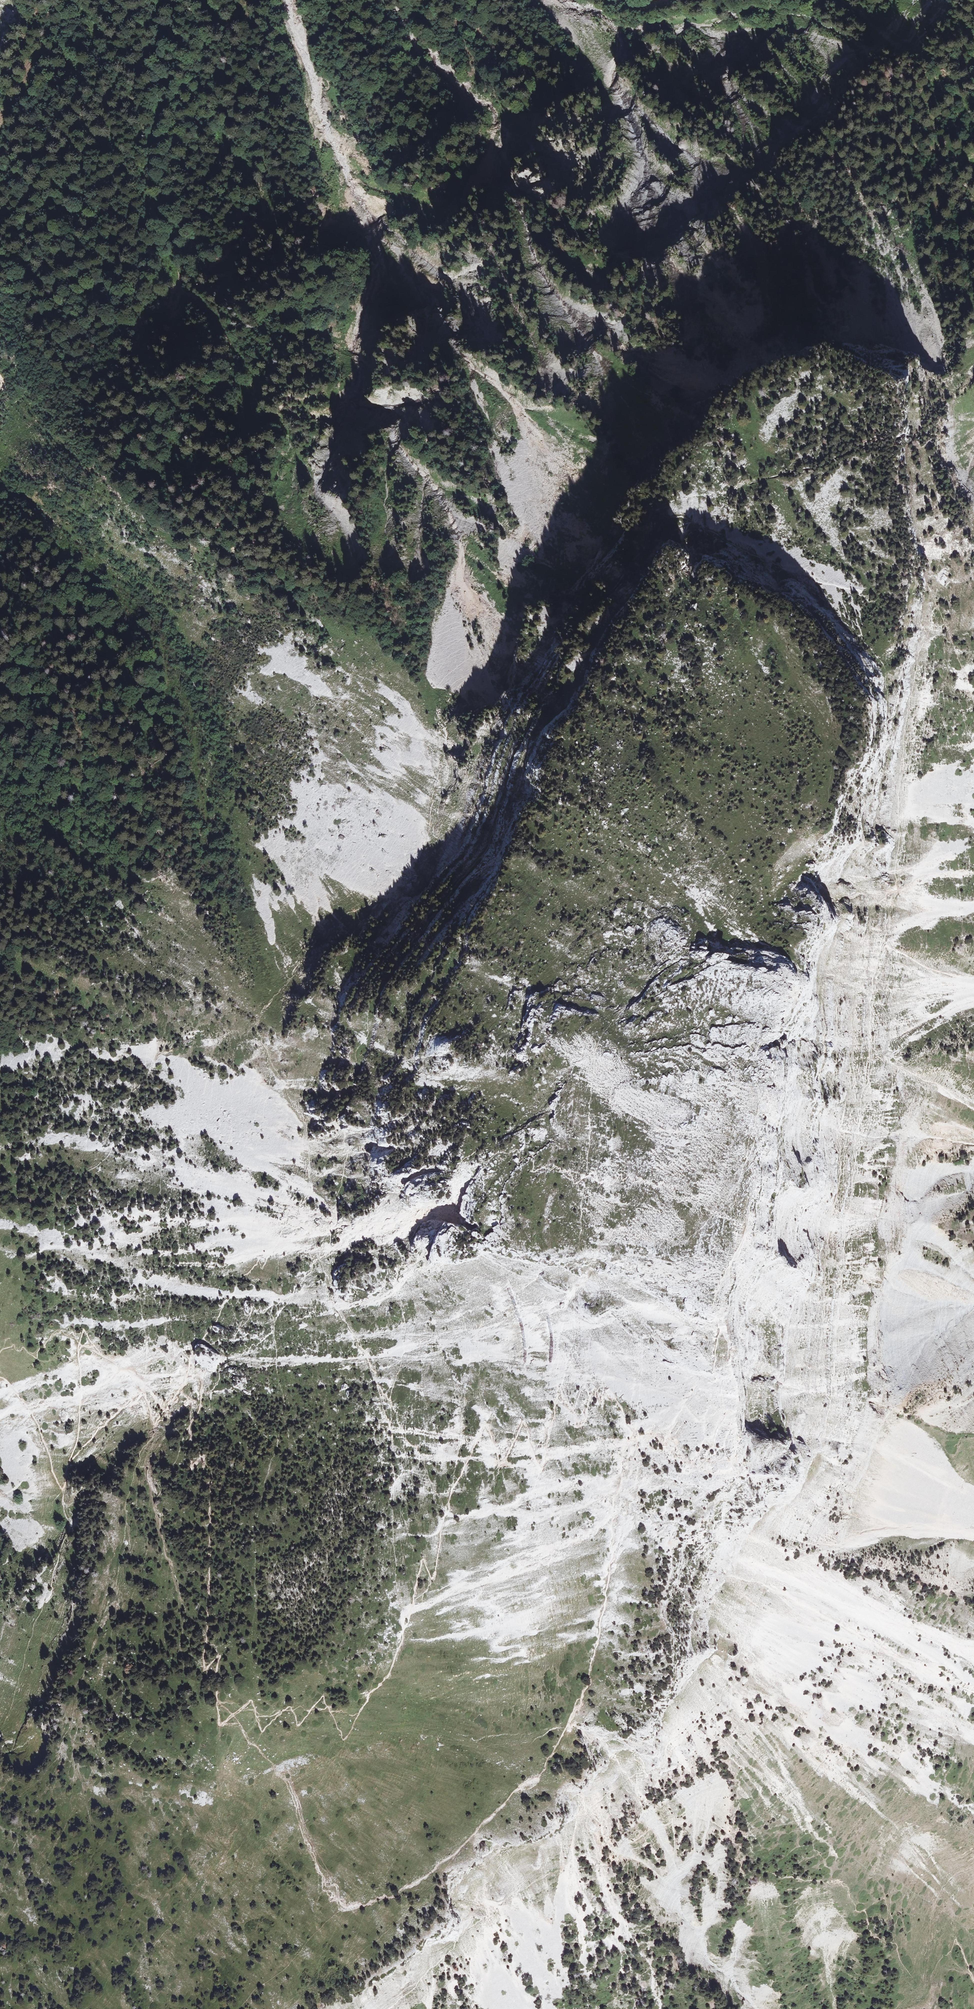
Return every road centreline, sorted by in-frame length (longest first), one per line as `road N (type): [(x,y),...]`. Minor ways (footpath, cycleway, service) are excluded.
road 1 (track): [(0,124),(70,0)]
road 2 (track): [(200,113),(170,89),(161,70),(160,0)]

